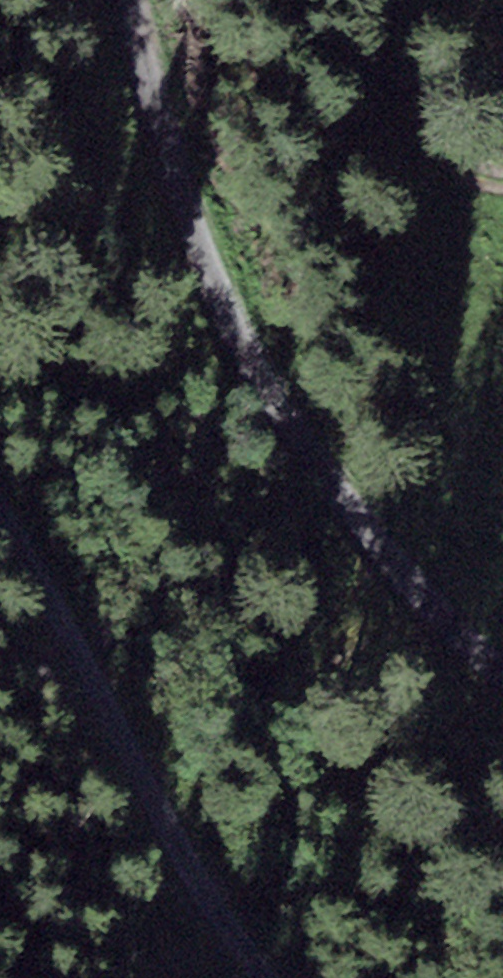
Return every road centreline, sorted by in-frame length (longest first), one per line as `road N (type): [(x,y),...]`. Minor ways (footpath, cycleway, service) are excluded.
road 1 (track): [(132,0),(215,285),(262,381),(462,640),(502,675)]
road 2 (track): [(274,977),(178,841),(0,510)]
road 3 (track): [(357,0),(395,91),(433,140),(502,176)]

